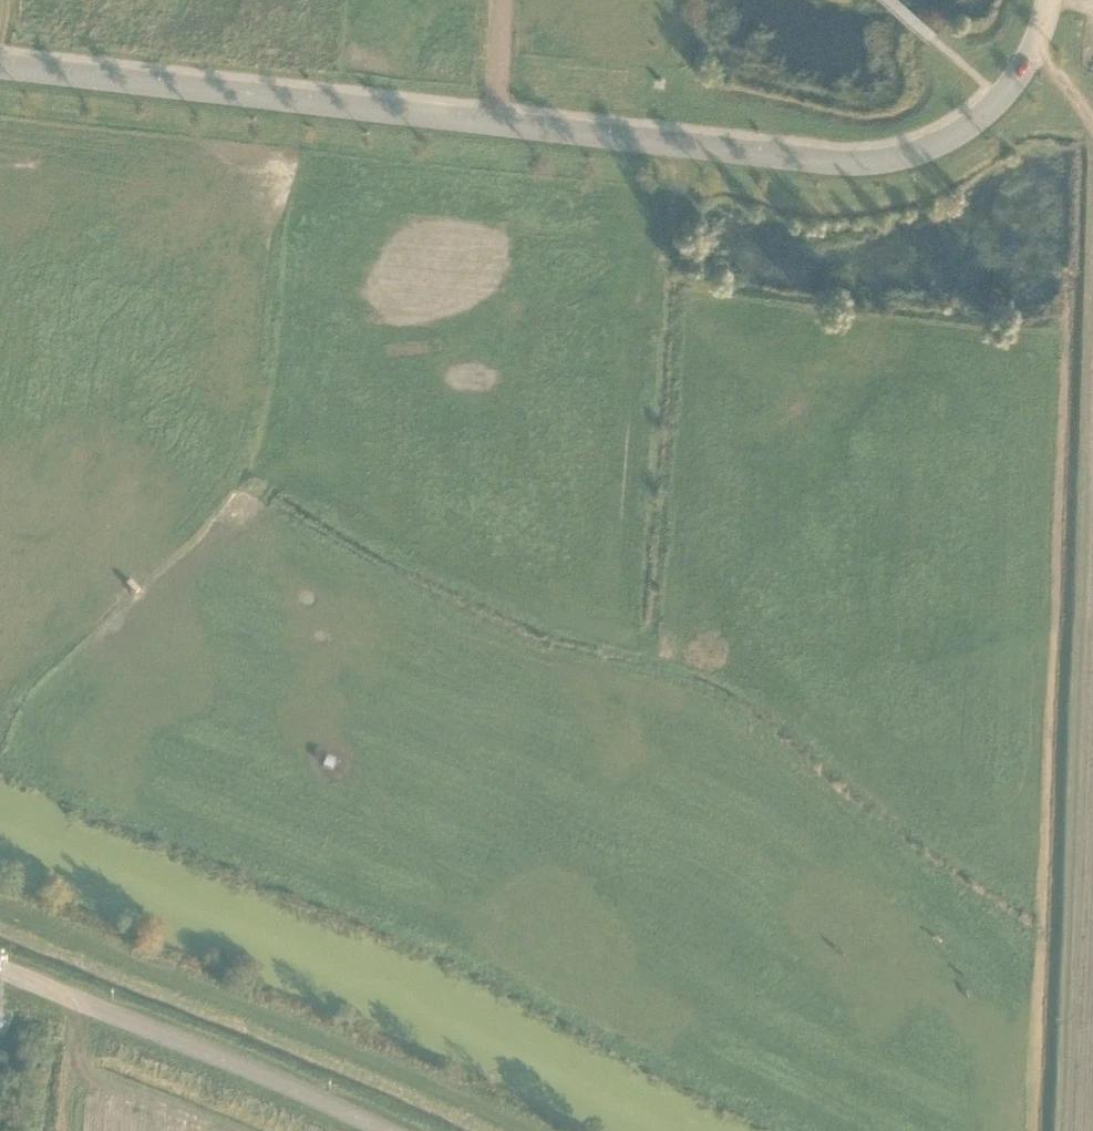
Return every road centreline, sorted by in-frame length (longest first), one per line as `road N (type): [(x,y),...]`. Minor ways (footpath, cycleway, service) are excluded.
road 1 (tertiary): [(1050,0),(1031,53),(979,117),(928,148),(870,163),(0,65)]
road 2 (track): [(0,908),(527,1130)]

